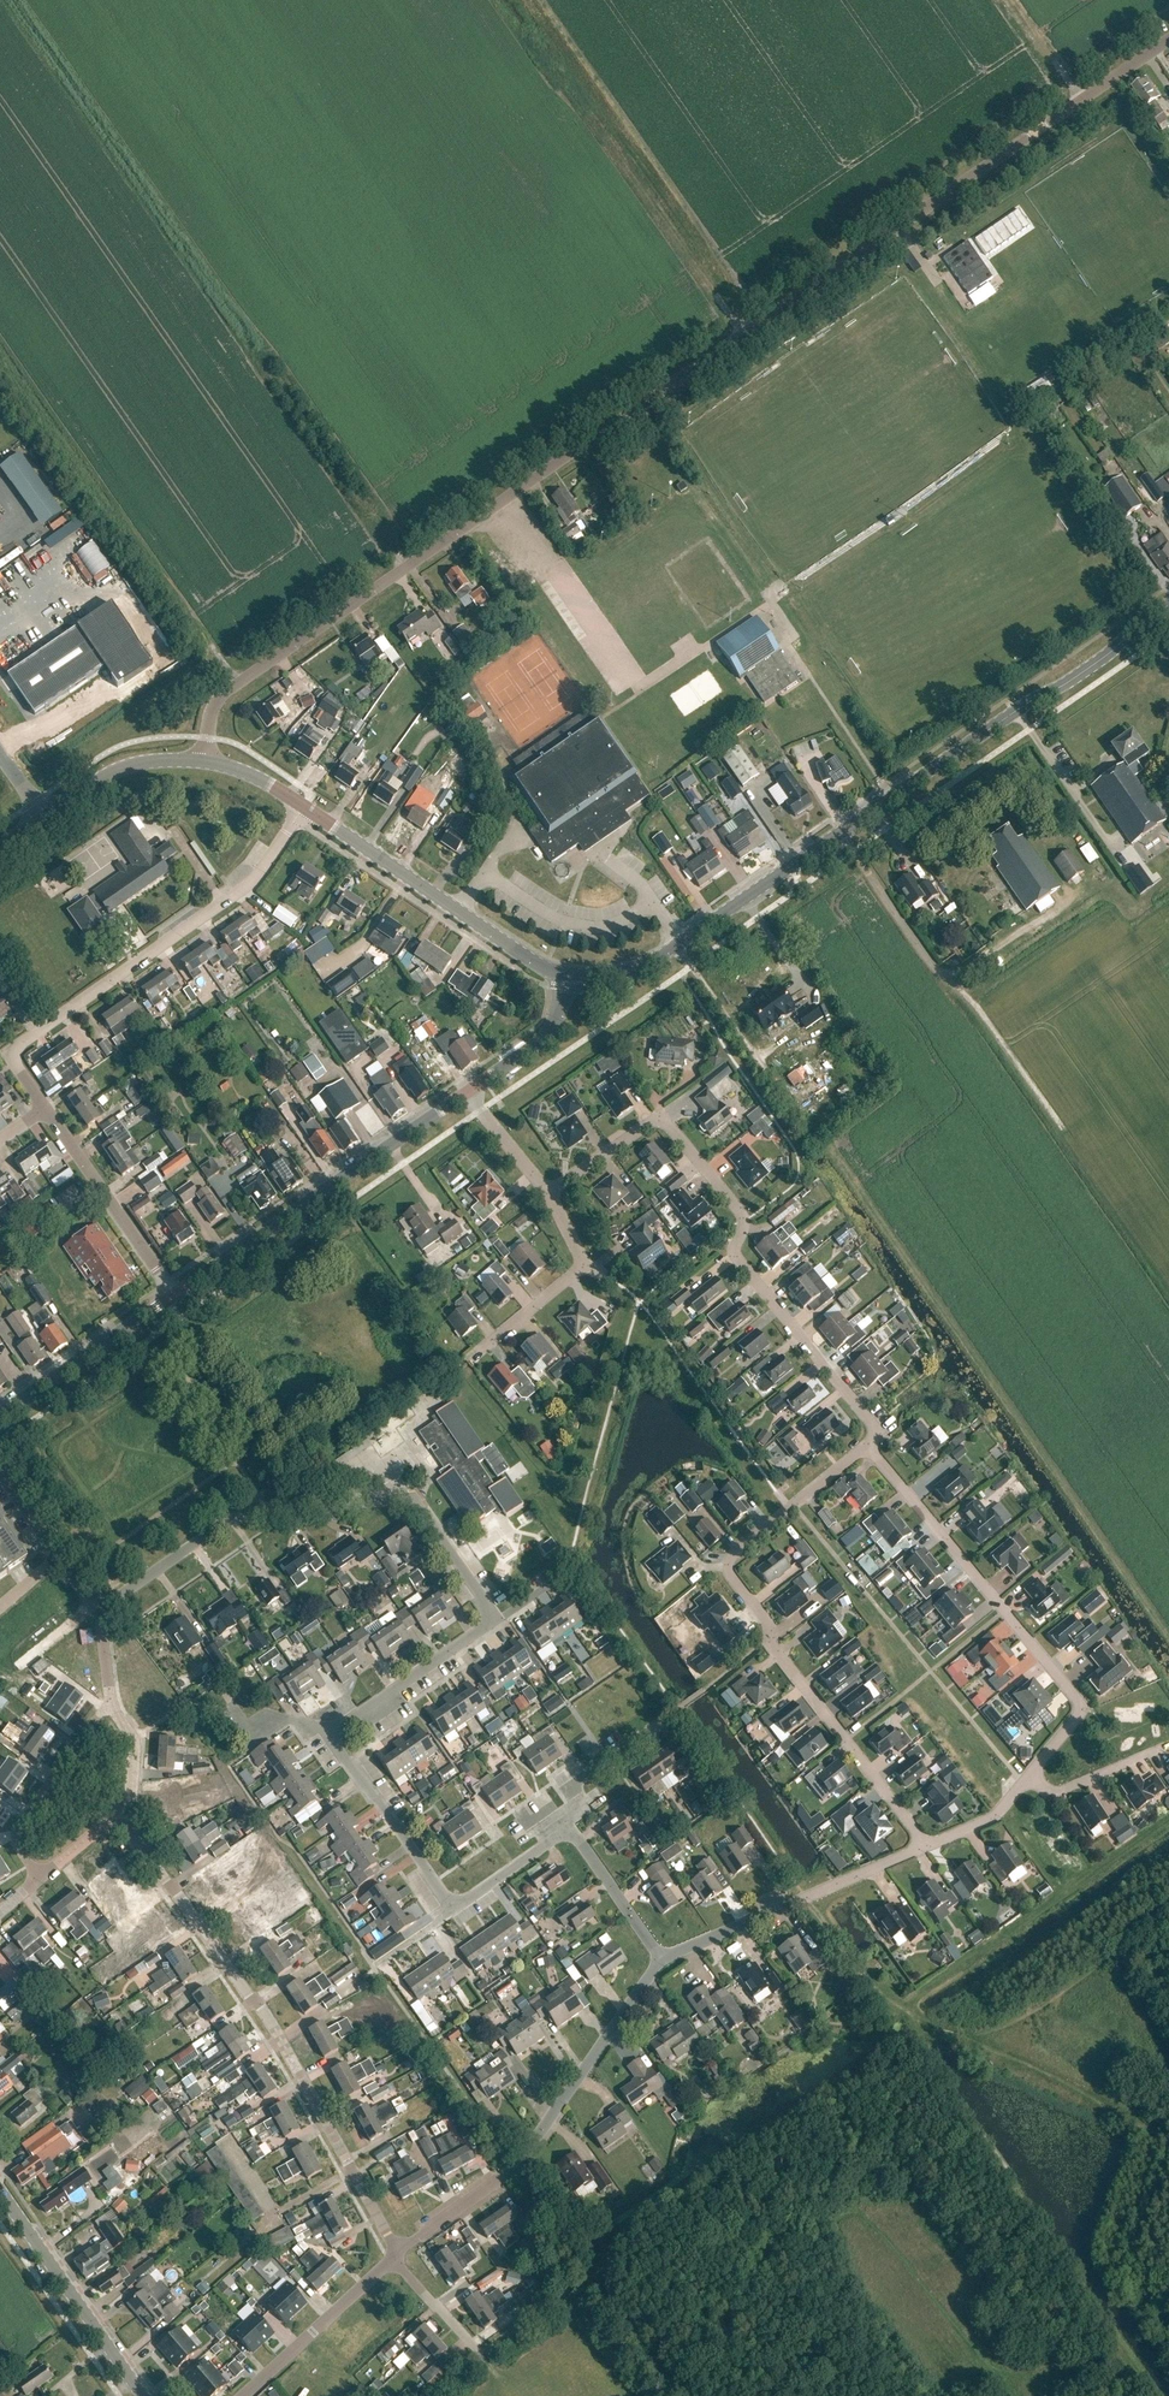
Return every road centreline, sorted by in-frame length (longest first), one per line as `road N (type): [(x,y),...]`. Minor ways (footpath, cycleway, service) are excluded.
road 1 (residential): [(207,762),(212,710),(249,675),(1168,40)]
road 2 (tertiary): [(564,975),(611,975),(654,960),(1022,705),(1114,650),(1168,603)]
road 3 (residential): [(867,1444),(869,1419),(735,1257),(743,1217),(672,1128),(646,1125),(549,1194)]
road 4 (residential): [(927,1847),(806,1692),(729,1573),(735,1551),(867,1444)]
road 5 (residential): [(396,2253),(270,2022),(131,1821)]
road 6 (residential): [(498,1619),(407,1500),(240,1516),(99,1614)]
road 7 (residential): [(44,1108),(17,1064),(22,1043),(236,895),(303,807)]
road 8 (residential): [(1028,1777),(1083,1707),(867,1444)]
road 9 (residential): [(396,2253),(515,2168),(661,1958)]
road 10 (residential): [(174,1293),(467,1093)]
road 11 (tertiary): [(564,975),(303,807)]
road 12 (residential): [(661,1958),(927,1847)]
road 13 (tertiary): [(143,2395),(0,2190)]
road 14 (residential): [(174,1293),(44,1108)]
road 15 (residential): [(452,1910),(328,1734)]
road 16 (residential): [(114,1705),(19,1824),(19,1848),(41,1878)]
road 17 (residential): [(479,1352),(583,1261),(549,1194)]
road 18 (residential): [(0,1415),(174,1293)]
road 19 (residential): [(246,2395),(396,2253)]
road 20 (residential): [(328,1734),(498,1619)]
road 21 (tertiary): [(42,818),(126,766),(207,762)]
road 22 (residential): [(467,1093),(544,1039),(558,1016),(564,975)]
road 23 (residential): [(661,1958),(569,1827)]
road 24 (residential): [(569,1827),(576,1786),(666,1719)]
road 25 (track): [(152,561),(239,682)]
road 26 (residential): [(1028,1777),(1053,1795),(1159,1748)]
road 27 (residential): [(452,1910),(569,1827)]
road 28 (residential): [(549,1194),(467,1093)]
road 29 (residential): [(479,2353),(396,2253)]
road 30 (residential): [(927,1847),(991,1821),(1028,1777)]
road 31 (residential): [(131,1821),(134,1742),(114,1705)]

